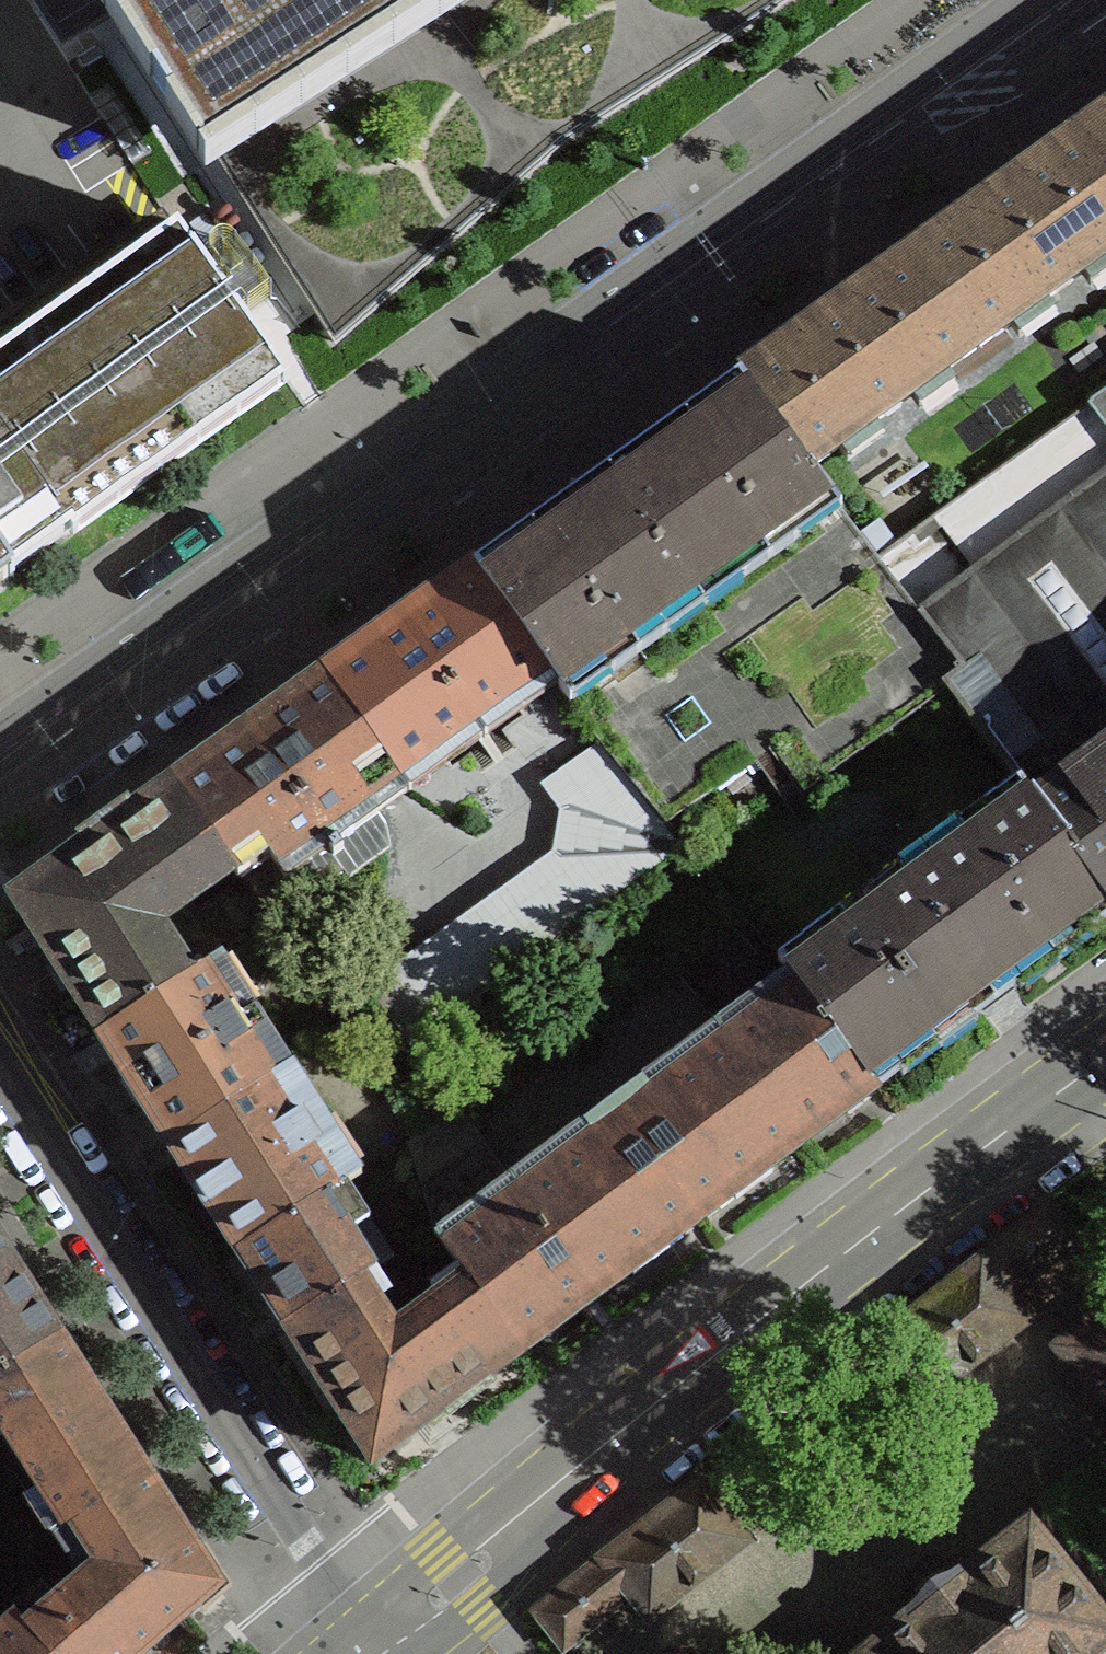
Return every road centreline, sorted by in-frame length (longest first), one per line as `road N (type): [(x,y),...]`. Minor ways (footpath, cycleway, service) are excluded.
road 1 (residential): [(1057,0),(0,760)]
road 2 (secondary): [(374,1644),(662,1395),(1105,1057)]
road 3 (residential): [(0,1086),(374,1644)]

